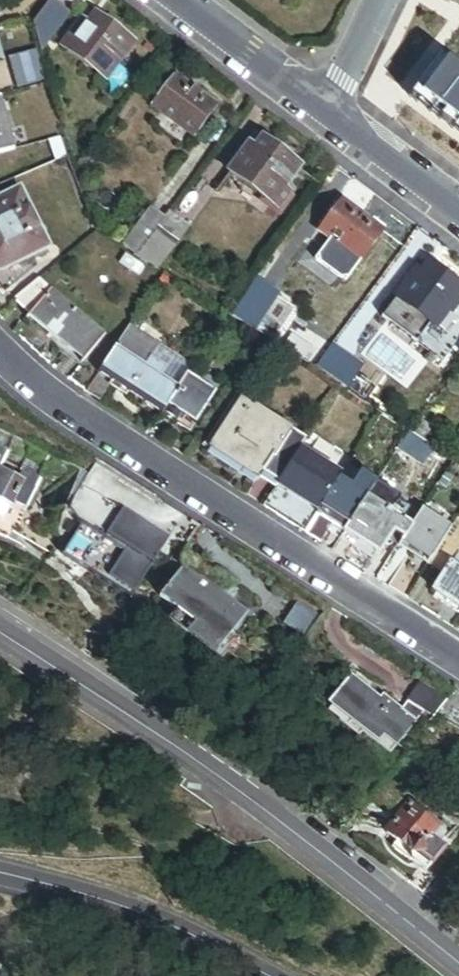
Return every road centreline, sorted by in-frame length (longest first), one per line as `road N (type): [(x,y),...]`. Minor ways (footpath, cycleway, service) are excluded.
road 1 (tertiary): [(458,967),(245,794),(0,635)]
road 2 (residential): [(458,665),(77,423),(0,359)]
road 3 (residential): [(0,878),(126,914),(255,975)]
road 4 (residential): [(180,0),(327,107)]
road 5 (residential): [(327,107),(458,209)]

